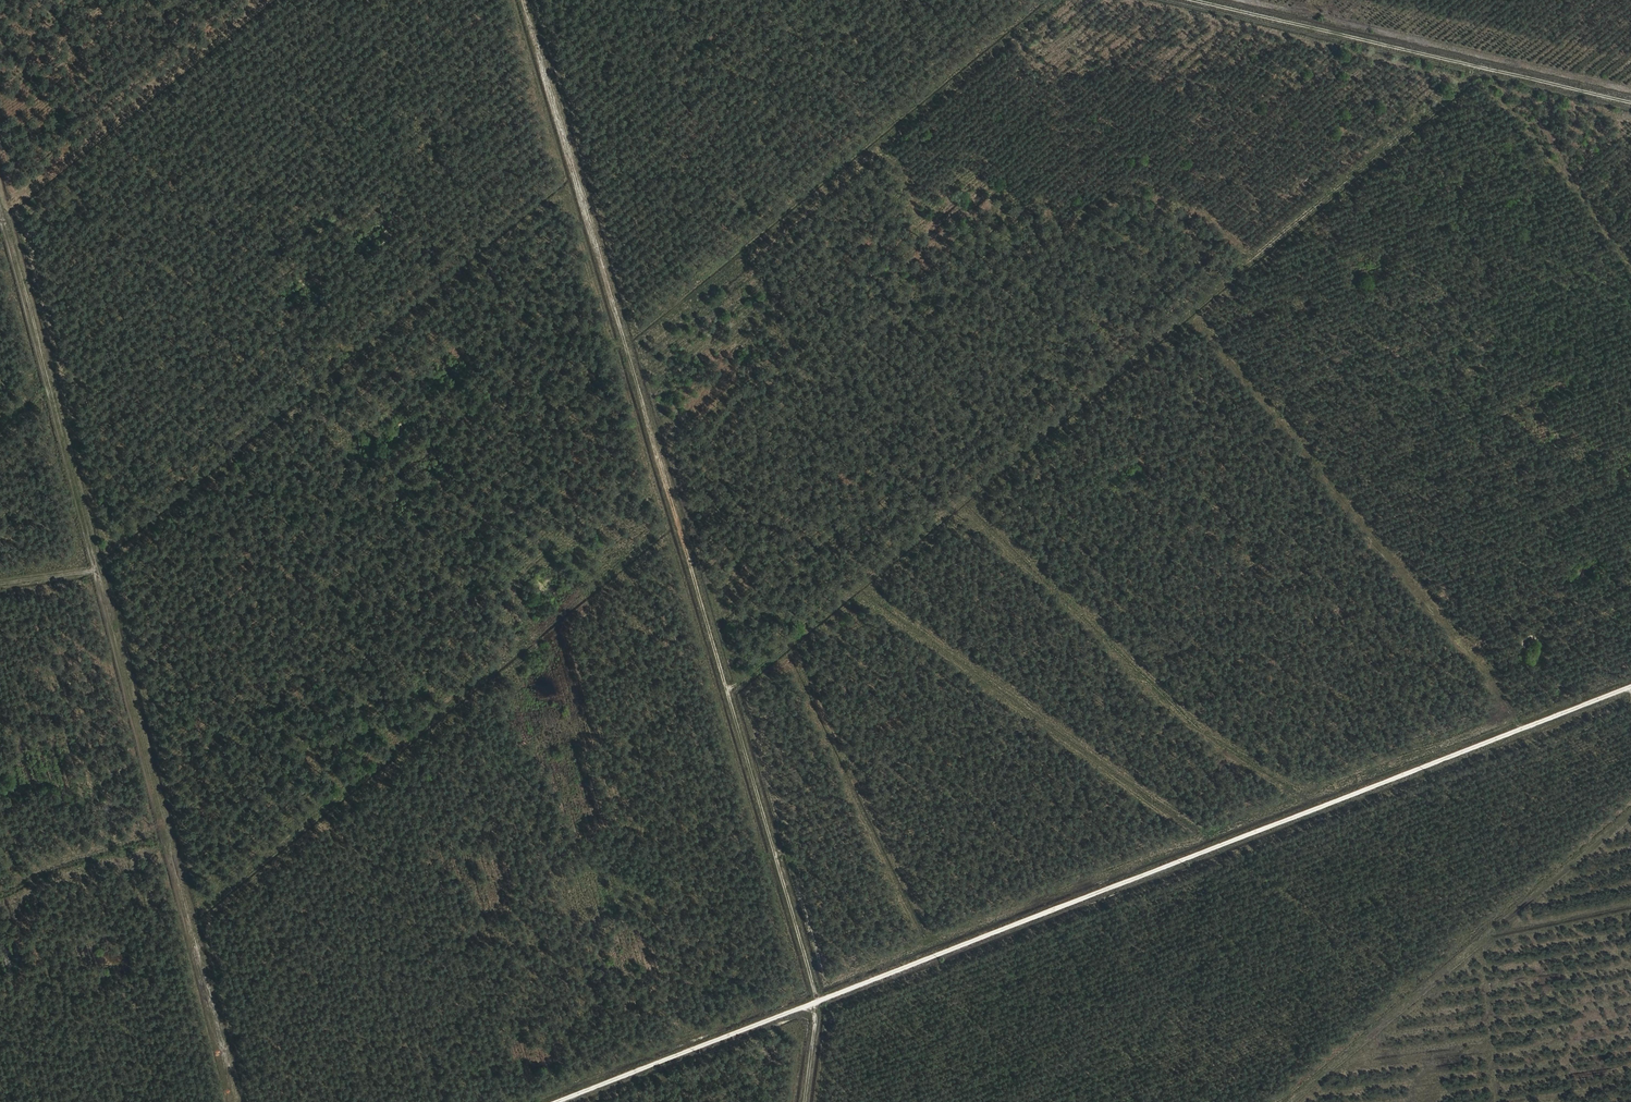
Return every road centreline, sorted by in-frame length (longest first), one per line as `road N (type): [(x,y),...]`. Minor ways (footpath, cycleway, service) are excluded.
road 1 (track): [(809,1101),(823,1004),(529,0)]
road 2 (track): [(569,1101),(1630,686)]
road 3 (track): [(230,1101),(113,721),(0,300)]
road 4 (track): [(1203,0),(1630,102)]

